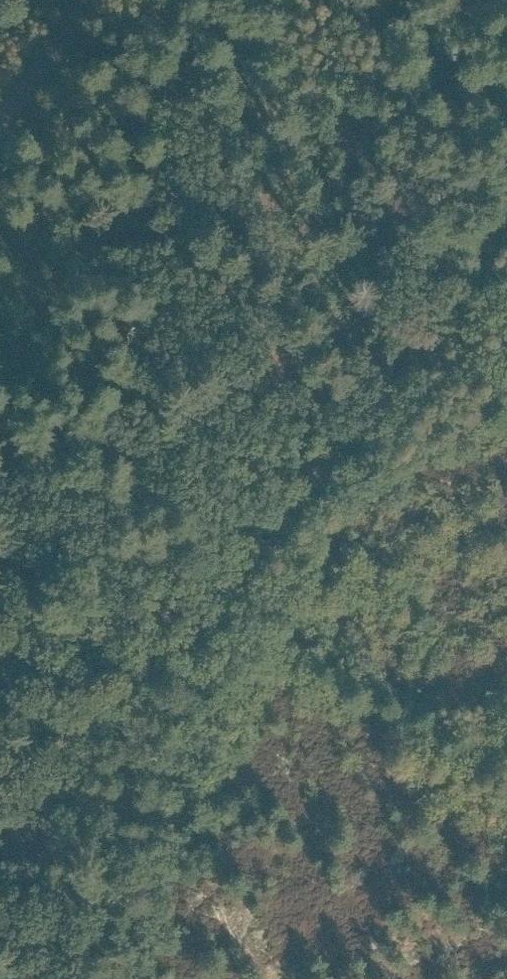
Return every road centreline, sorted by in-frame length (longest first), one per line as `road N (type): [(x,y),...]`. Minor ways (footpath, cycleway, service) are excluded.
road 1 (tertiary): [(0,125),(90,0)]

